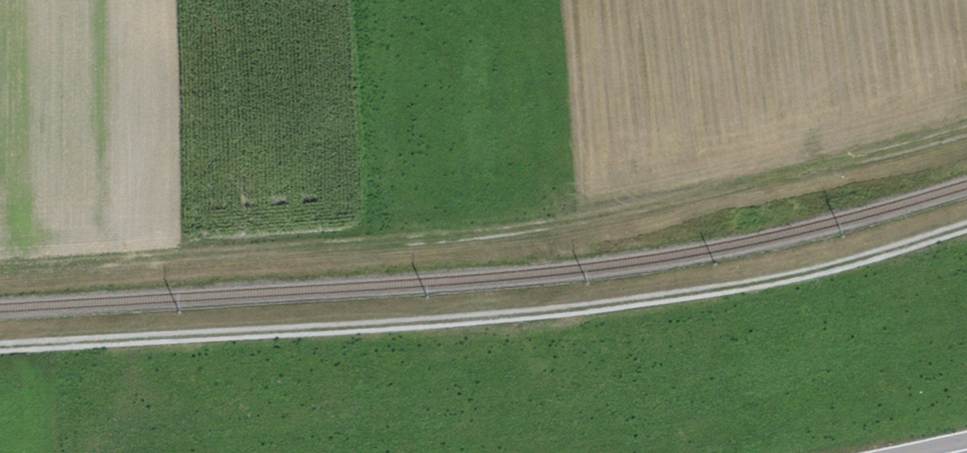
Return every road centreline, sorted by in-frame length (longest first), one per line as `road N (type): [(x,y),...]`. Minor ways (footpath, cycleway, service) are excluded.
road 1 (track): [(0,274),(452,242),(685,204),(966,136)]
road 2 (track): [(0,353),(502,320),(761,289),(966,232)]

